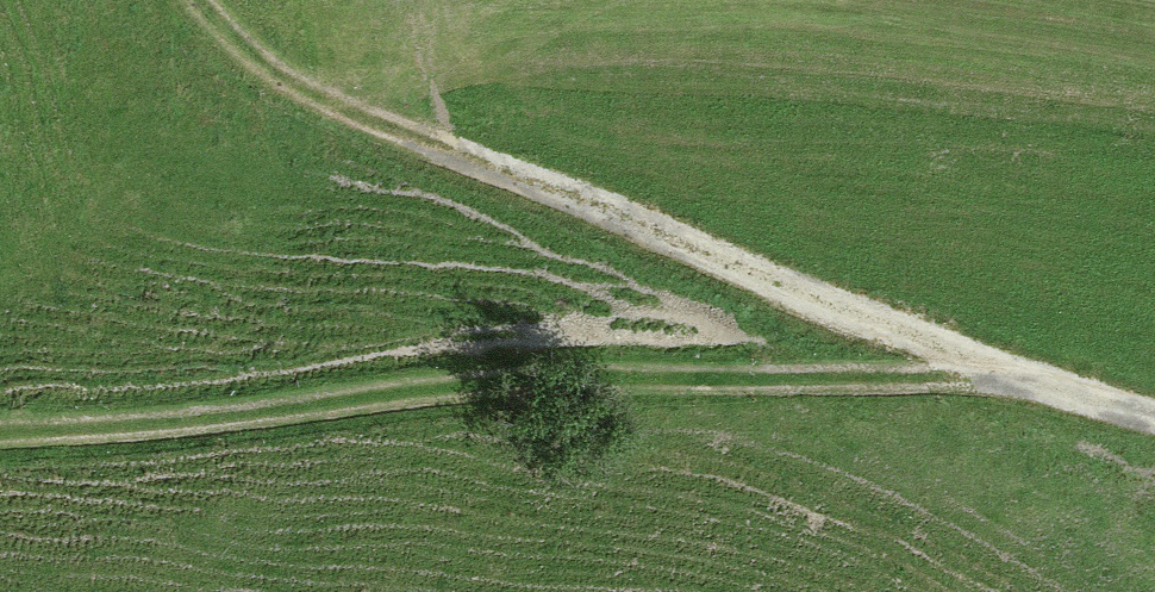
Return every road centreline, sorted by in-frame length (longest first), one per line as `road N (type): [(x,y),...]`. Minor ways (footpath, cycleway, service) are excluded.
road 1 (track): [(187,0),(210,32),(311,114),(559,197),(968,368),(1154,430)]
road 2 (track): [(0,437),(498,387),(968,368)]

